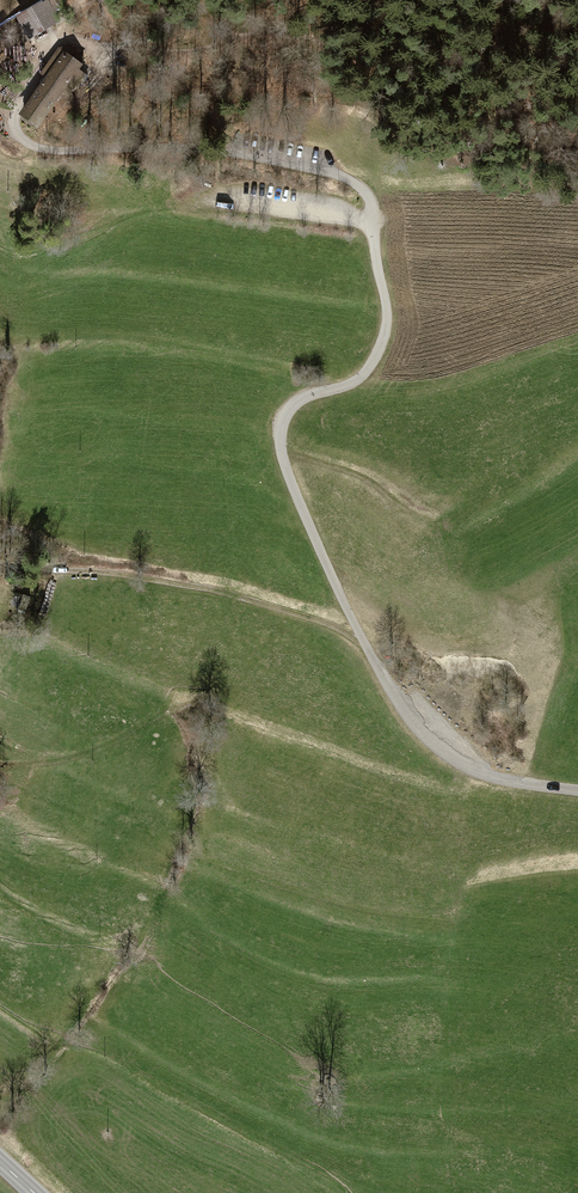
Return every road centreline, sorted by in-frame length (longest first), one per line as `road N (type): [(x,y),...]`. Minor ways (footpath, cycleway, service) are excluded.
road 1 (unclassified): [(577,791),(480,774),(417,731),(353,622),(283,463),(280,431),(290,407),(356,380),(381,344),(386,307),(373,207),(363,191),(329,171),(227,150),(44,148),(7,122)]
road 2 (track): [(366,645),(337,628),(233,596),(128,572),(0,567)]
road 3 (track): [(233,596),(223,688),(213,698),(87,754),(0,766)]

